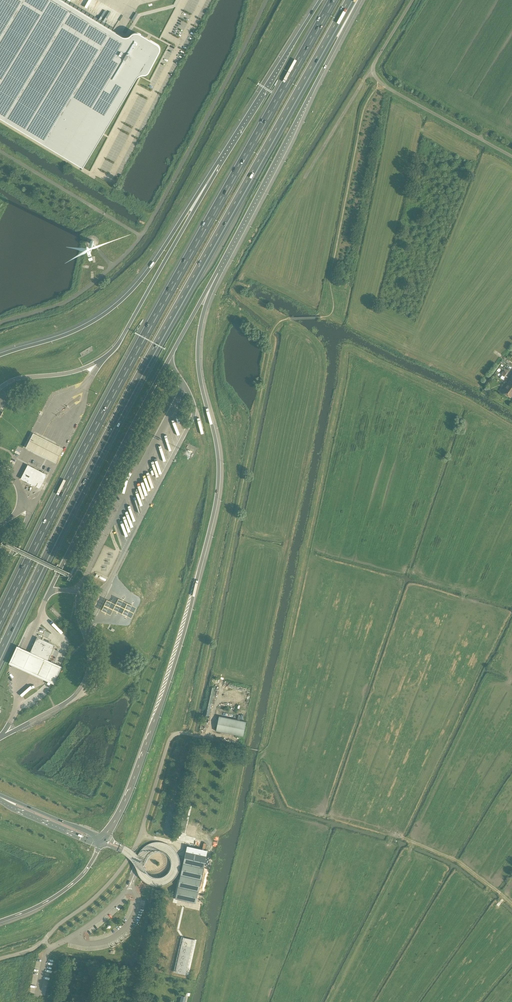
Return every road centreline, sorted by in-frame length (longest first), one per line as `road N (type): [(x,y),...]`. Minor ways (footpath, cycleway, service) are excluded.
road 1 (motorway): [(0,654),(88,471),(351,0)]
road 2 (motorway): [(333,0),(144,333),(0,618)]
road 3 (motorway): [(104,838),(156,718),(214,508),(218,455),(198,351),(204,309),(231,245)]
road 4 (unclassified): [(267,0),(135,243),(70,300),(0,323)]
road 5 (unclassified): [(0,959),(36,947),(113,880),(134,849),(170,741),(189,734)]
road 6 (motorway): [(217,164),(131,291),(84,326),(0,356)]
road 7 (motorway): [(231,245),(358,0)]
road 8 (unclassified): [(511,156),(376,78),(375,62),(413,0)]
road 9 (motorway): [(217,164),(110,354)]
road 10 (track): [(511,903),(461,862),(323,814)]
road 11 (motorway): [(321,0),(217,164)]
road 12 (track): [(303,179),(375,62)]
road 13 (motorway): [(0,921),(69,887),(101,844)]
road 14 (motorway): [(170,356),(231,245)]

